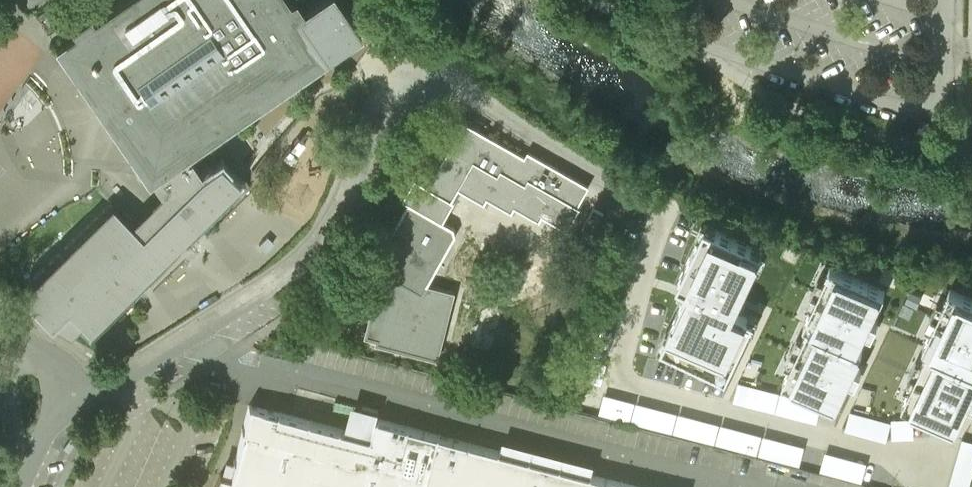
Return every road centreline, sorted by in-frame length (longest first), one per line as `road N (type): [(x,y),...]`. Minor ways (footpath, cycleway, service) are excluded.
road 1 (residential): [(80,401),(310,259),(335,229),(422,55)]

